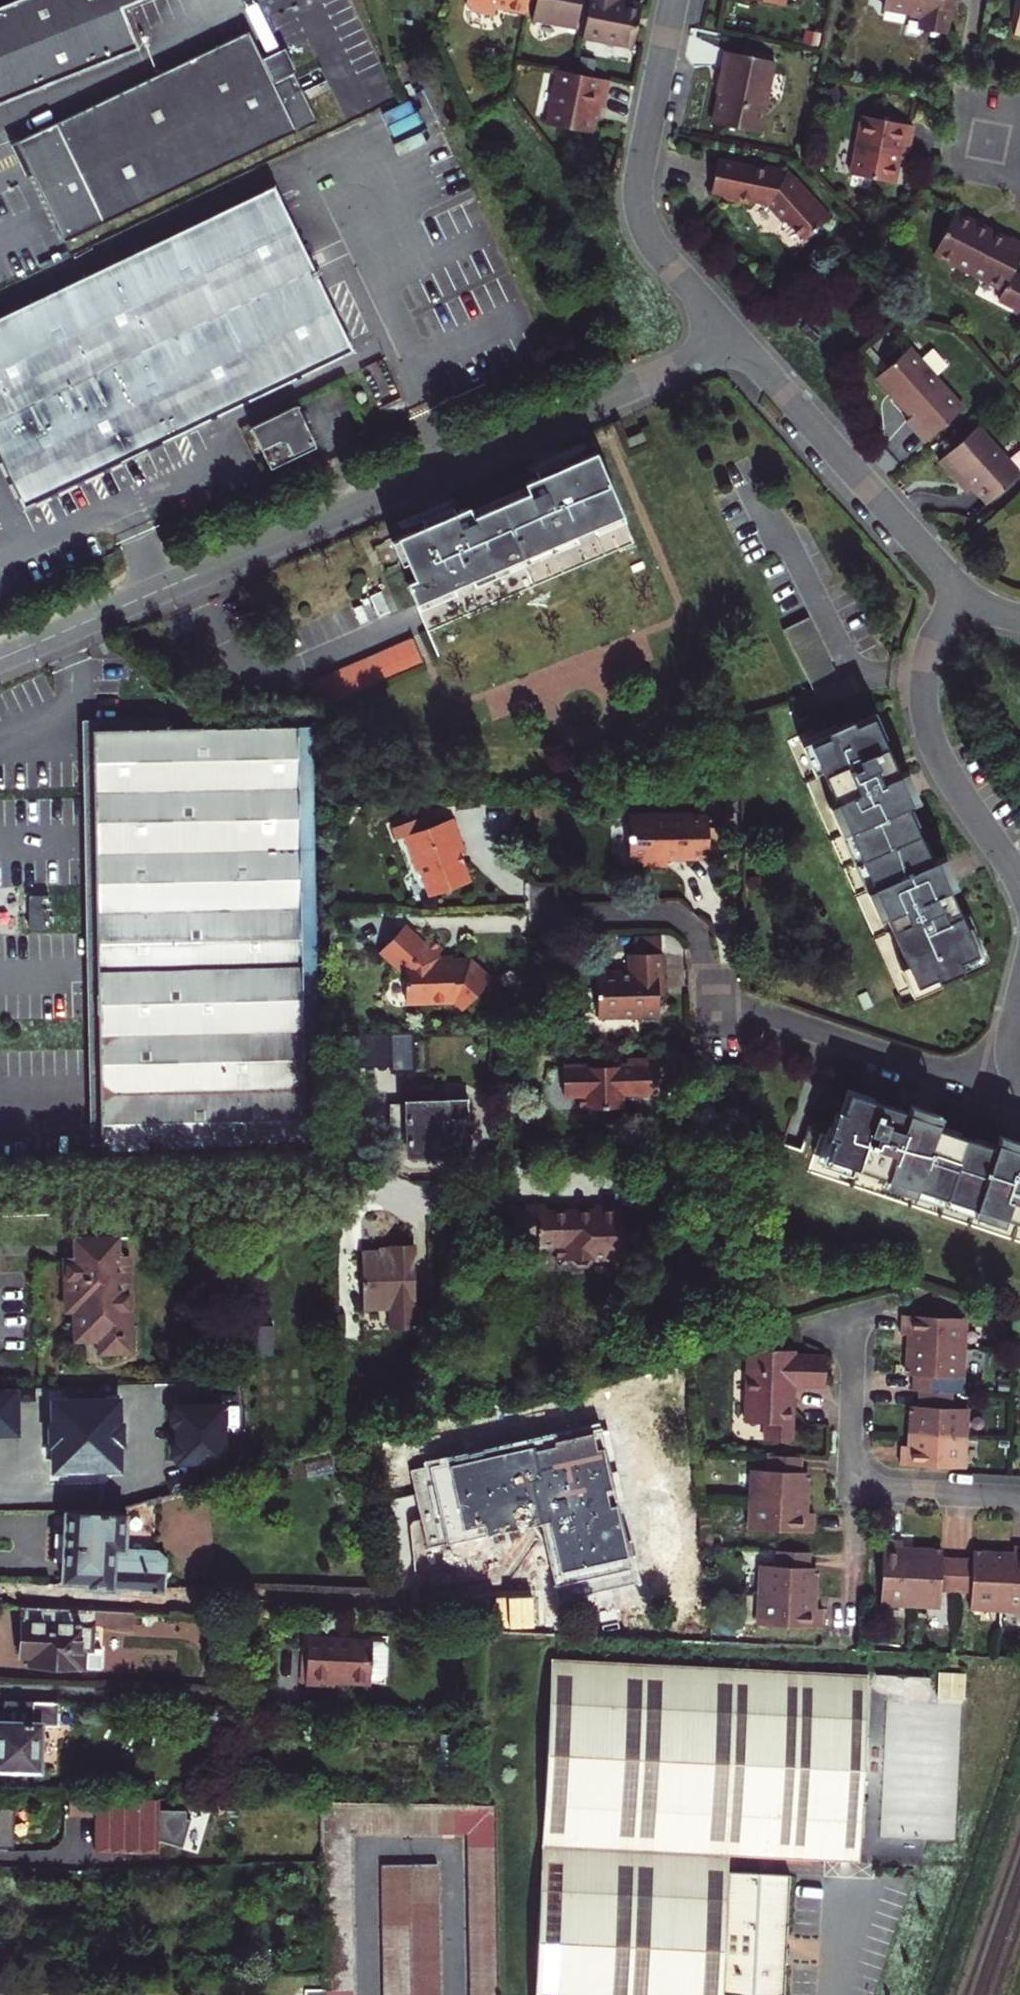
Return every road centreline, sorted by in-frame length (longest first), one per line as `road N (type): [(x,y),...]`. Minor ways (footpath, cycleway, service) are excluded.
road 1 (residential): [(63,633),(741,344)]
road 2 (residential): [(0,1202),(350,1180),(448,1197),(618,1186),(649,1159)]
road 3 (residential): [(1011,1069),(942,1074),(706,997),(697,936),(672,917),(542,918)]
road 4 (residential): [(741,344),(652,243),(643,219),(642,164),(676,0)]
road 5 (residential): [(1019,1499),(851,1488),(855,1319)]
road 6 (residential): [(963,595),(741,344)]
road 7 (residential): [(963,595),(930,647),(924,710),(947,768),(1019,881)]
road 8 (residential): [(841,1994),(878,1872)]

